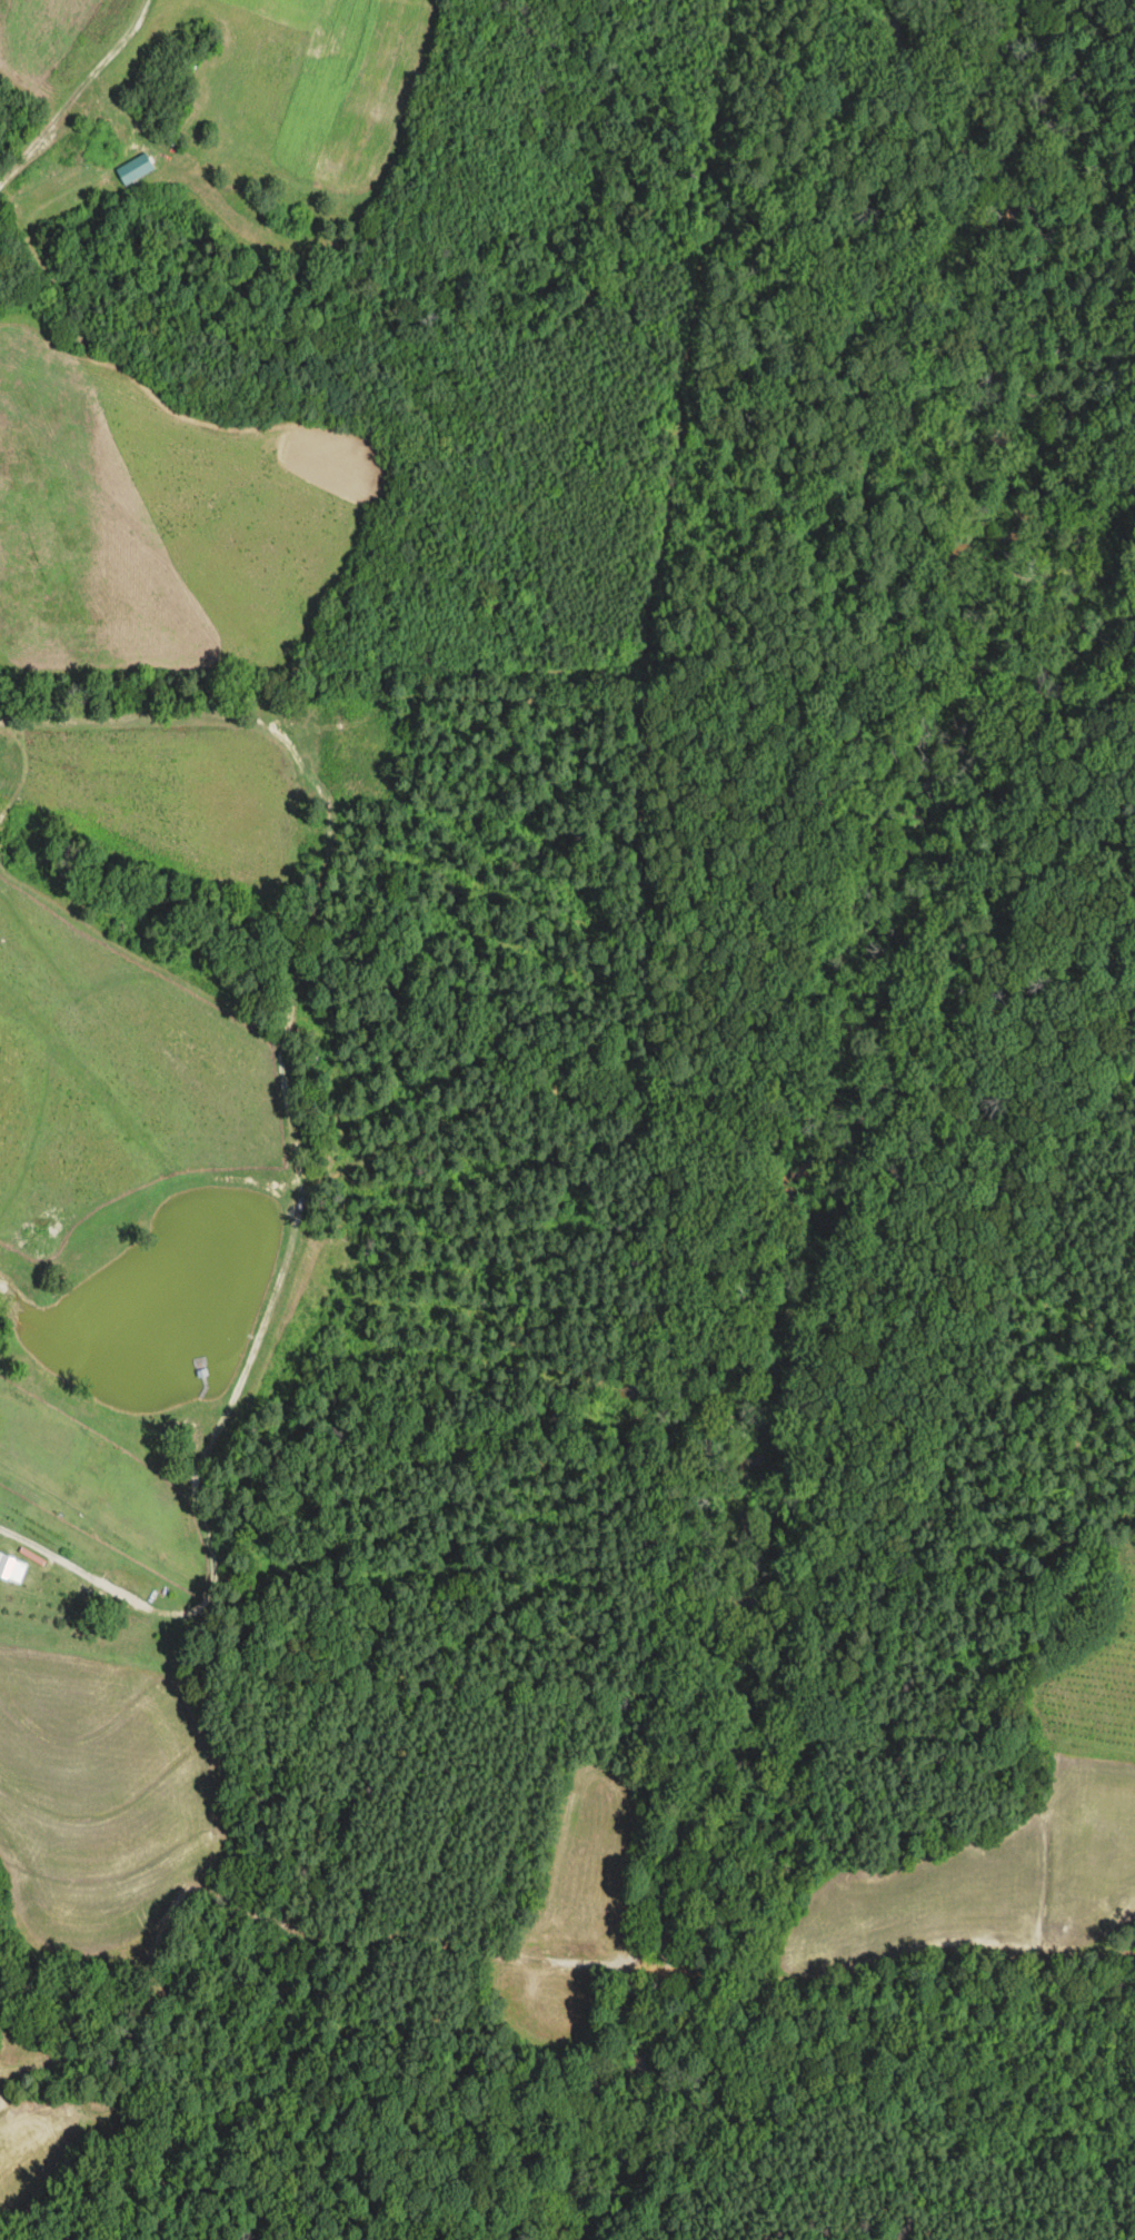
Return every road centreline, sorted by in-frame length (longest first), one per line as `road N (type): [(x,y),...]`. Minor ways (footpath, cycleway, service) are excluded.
road 1 (track): [(292,1245),(253,1354),(198,1466),(195,1497),(215,1553),(212,1598),(178,1612),(151,1607),(0,1526)]
road 2 (track): [(0,178),(48,137),(79,85),(137,29),(153,0)]

